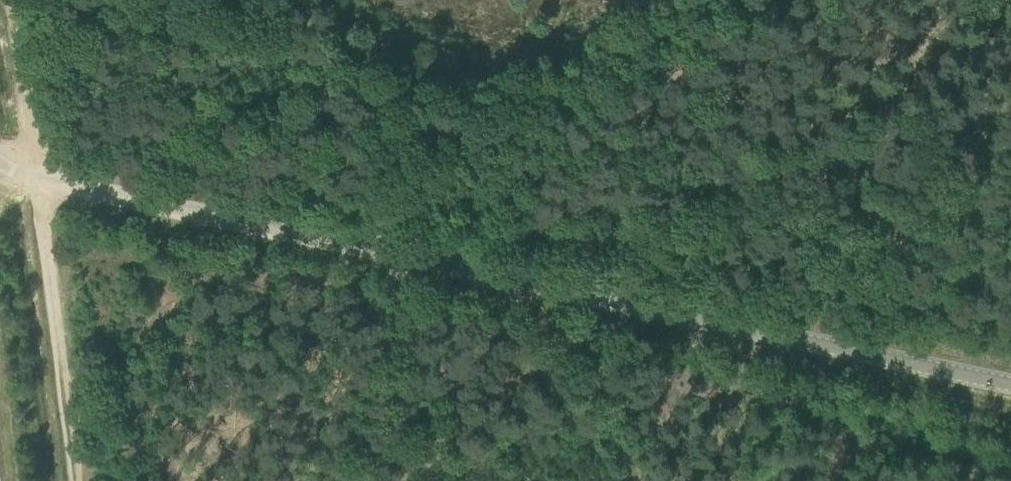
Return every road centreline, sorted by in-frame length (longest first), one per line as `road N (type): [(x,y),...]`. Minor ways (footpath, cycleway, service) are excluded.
road 1 (unclassified): [(1010,385),(353,244)]
road 2 (track): [(17,0),(76,480)]
road 3 (unclassified): [(353,244),(688,0)]
road 4 (unclassified): [(0,163),(353,244)]
road 5 (track): [(622,480),(566,290)]

